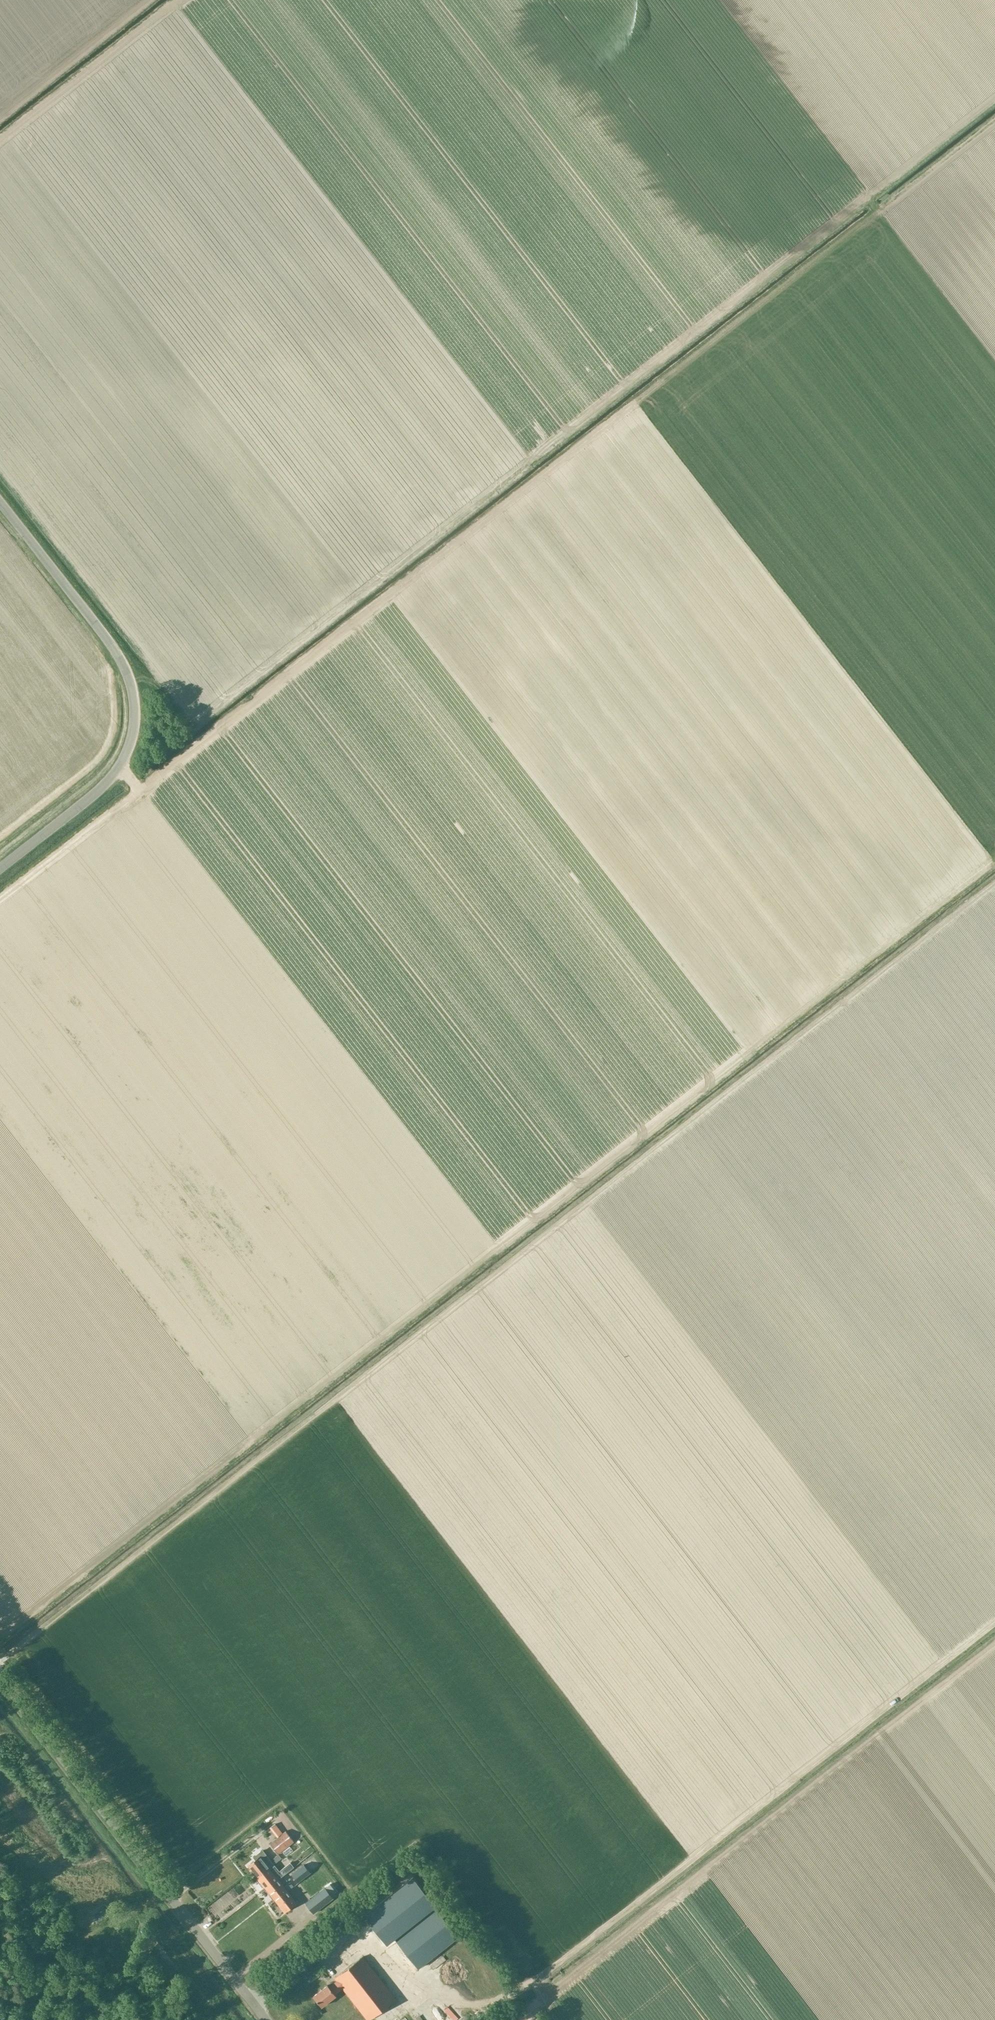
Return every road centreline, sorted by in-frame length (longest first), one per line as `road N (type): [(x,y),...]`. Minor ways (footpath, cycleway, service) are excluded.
road 1 (unclassified): [(0,868),(106,782),(126,756),(135,714),(119,656),(0,502)]
road 2 (unclassified): [(266,2019),(0,1679)]
road 3 (track): [(164,1889),(42,1960),(0,1998)]

